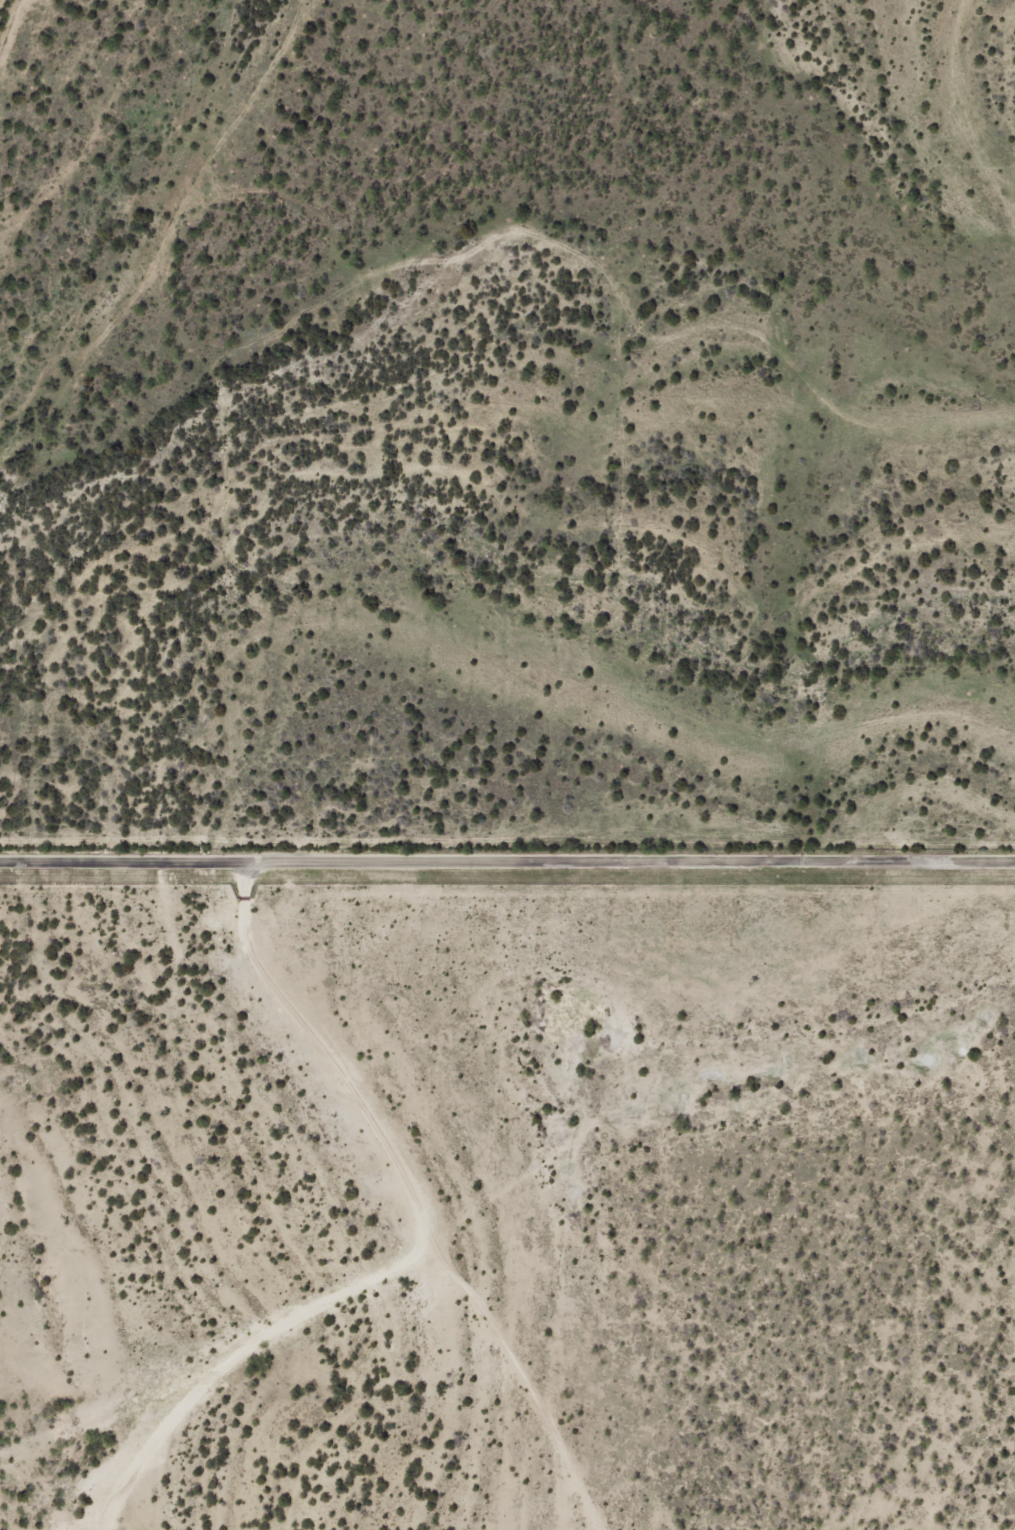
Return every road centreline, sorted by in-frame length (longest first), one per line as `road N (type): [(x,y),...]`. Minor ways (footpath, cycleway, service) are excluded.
road 1 (residential): [(1014,859),(0,855)]
road 2 (track): [(109,1529),(166,1425),(230,1341),(324,1301),(428,1286),(498,1361),(591,1529)]

